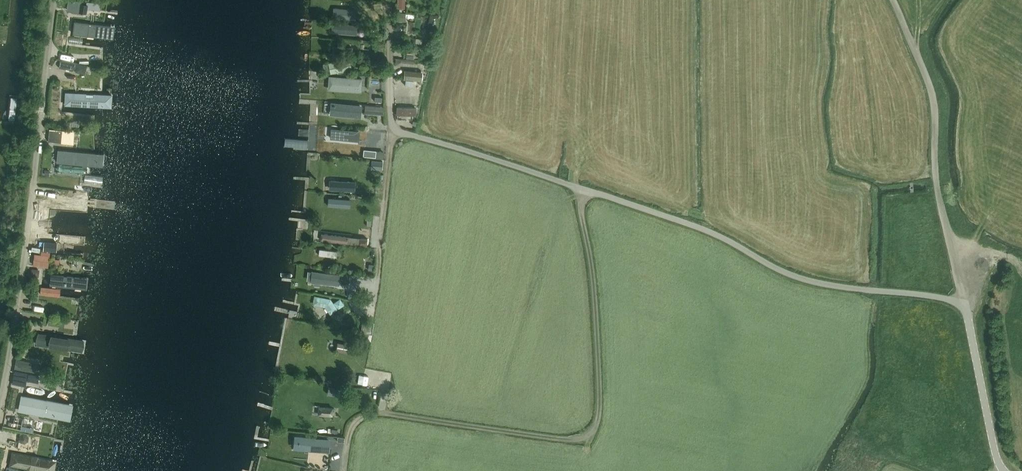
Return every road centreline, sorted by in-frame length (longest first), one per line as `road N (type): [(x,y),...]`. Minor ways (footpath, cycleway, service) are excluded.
road 1 (track): [(389,0),(391,126),(689,224),(809,281),(965,301)]
road 2 (track): [(584,189),(600,397),(593,432),(570,440),(376,412),(350,431),(343,470)]
road 3 (unclassified): [(0,402),(54,0)]
road 4 (track): [(965,301),(936,184),(932,94),(893,0)]
road 5 (track): [(391,126),(373,304)]
road 6 (track): [(1003,470),(965,301)]

